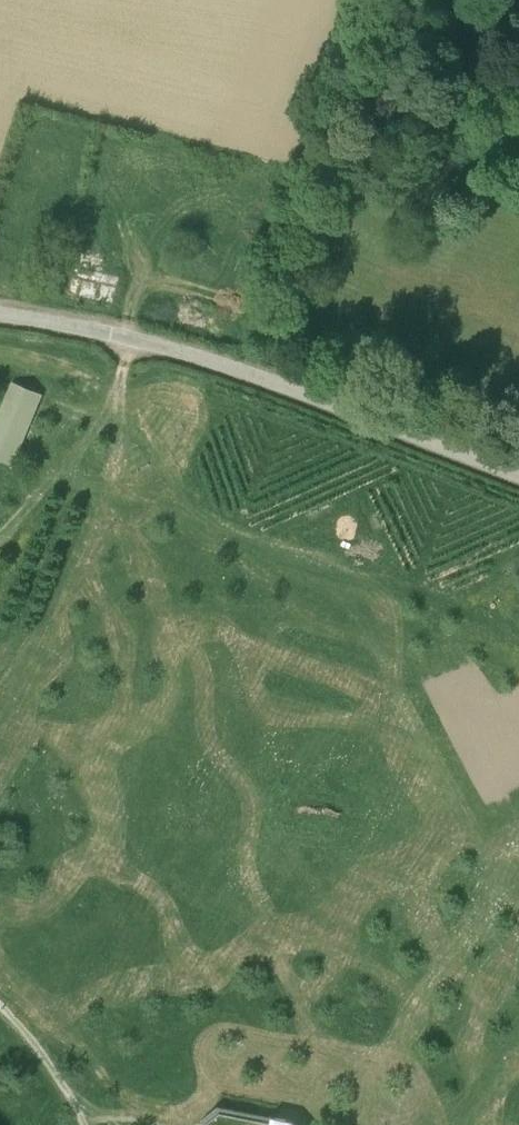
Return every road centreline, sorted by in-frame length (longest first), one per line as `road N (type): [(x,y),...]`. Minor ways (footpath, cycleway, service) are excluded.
road 1 (unclassified): [(518,472),(258,370),(0,316)]

